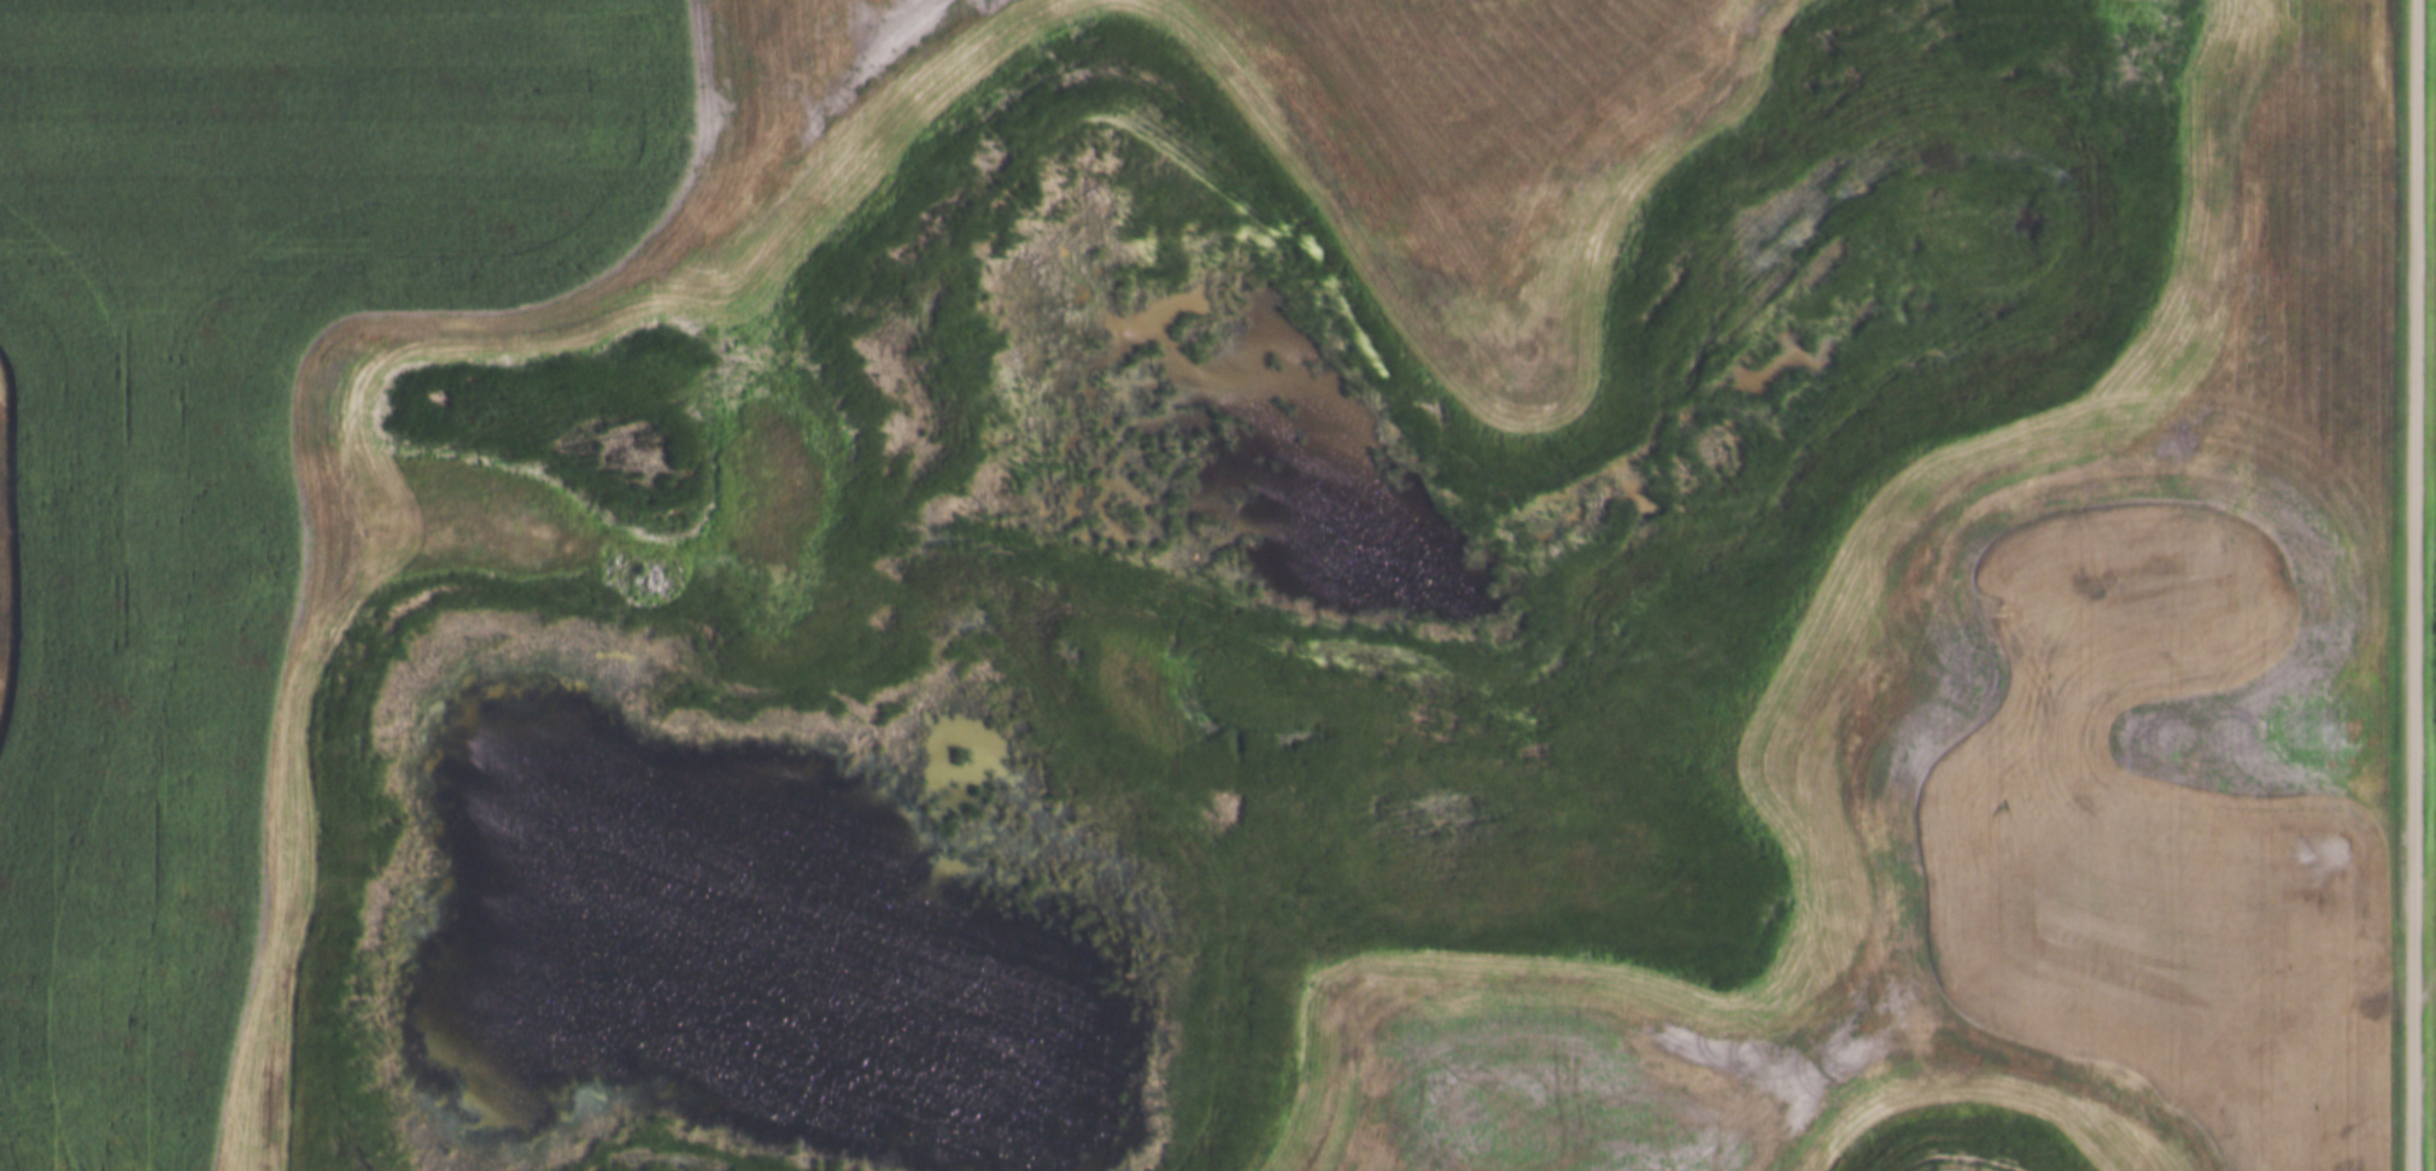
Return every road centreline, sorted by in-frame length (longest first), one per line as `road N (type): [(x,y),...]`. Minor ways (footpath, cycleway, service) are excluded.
road 1 (residential): [(2417,1170),(2419,0)]

